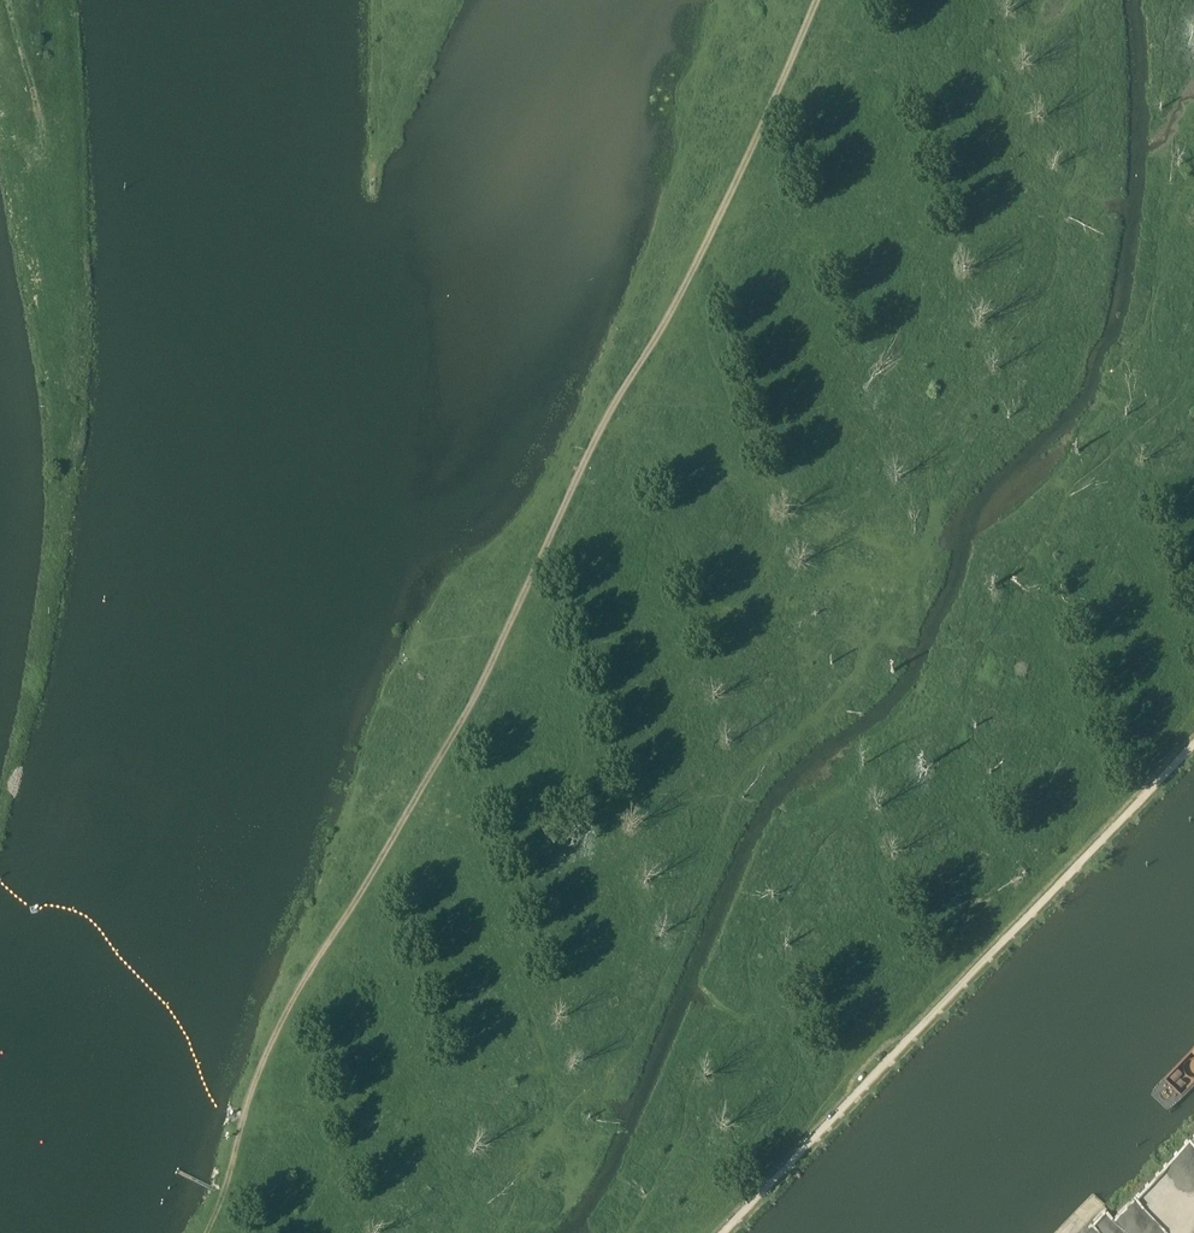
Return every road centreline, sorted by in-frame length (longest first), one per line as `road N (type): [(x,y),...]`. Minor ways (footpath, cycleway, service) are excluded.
road 1 (track): [(206,1232),(282,1020),(480,693),(589,454),(706,251),(819,0)]
road 2 (track): [(1193,745),(723,1232)]

